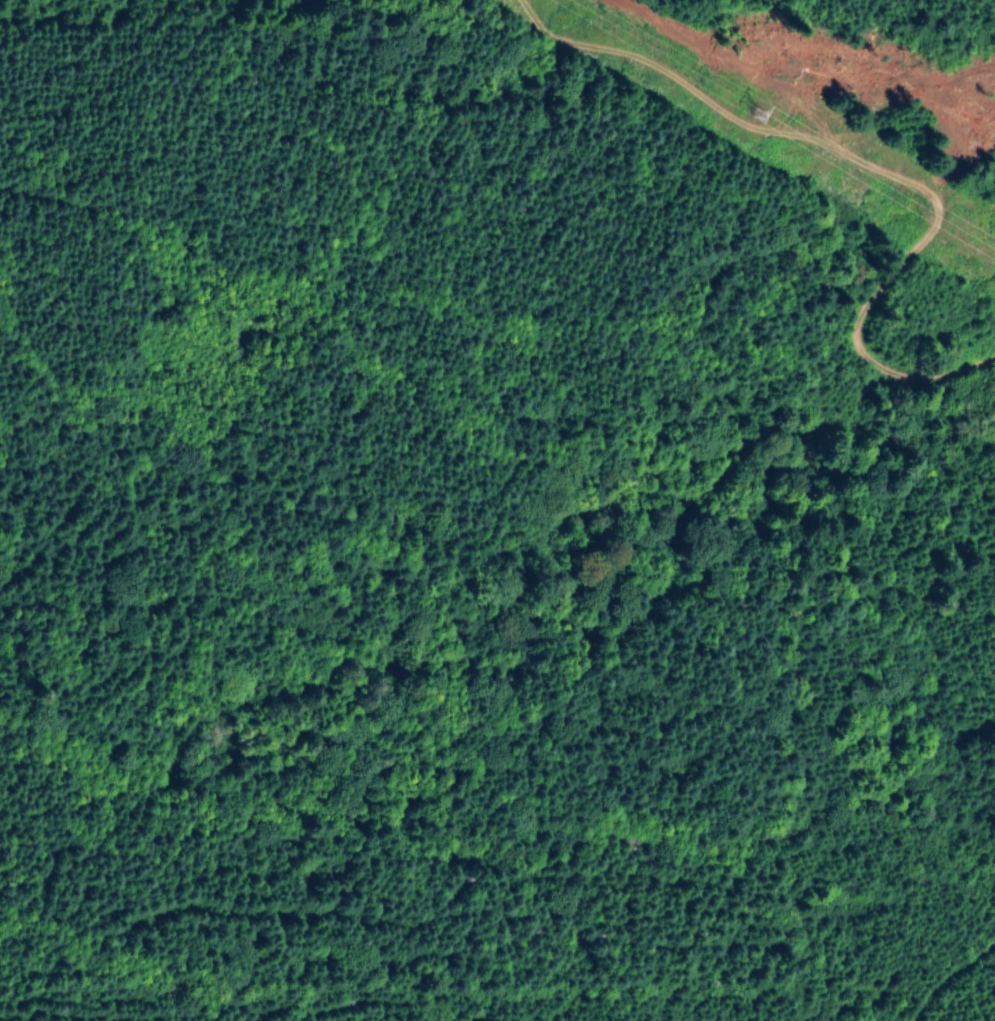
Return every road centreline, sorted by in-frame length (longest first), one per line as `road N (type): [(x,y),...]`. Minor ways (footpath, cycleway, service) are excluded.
road 1 (track): [(915,1020),(934,966),(994,929)]

